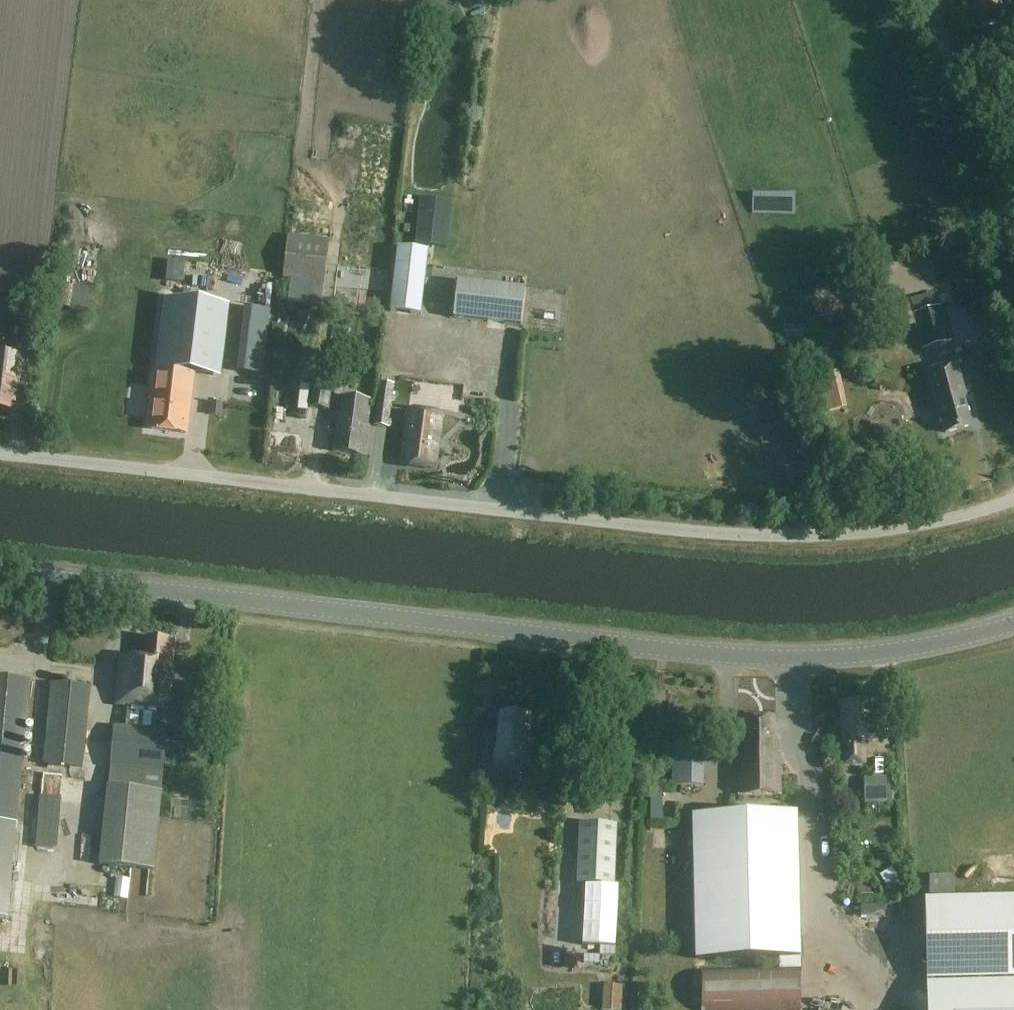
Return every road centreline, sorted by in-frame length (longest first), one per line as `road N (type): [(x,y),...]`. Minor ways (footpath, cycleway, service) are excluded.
road 1 (unclassified): [(1013,500),(952,521),(843,536),(745,538),(0,456)]
road 2 (tertiary): [(0,576),(773,658),(873,653),(1013,625)]
road 3 (unclassified): [(1013,273),(927,0)]

